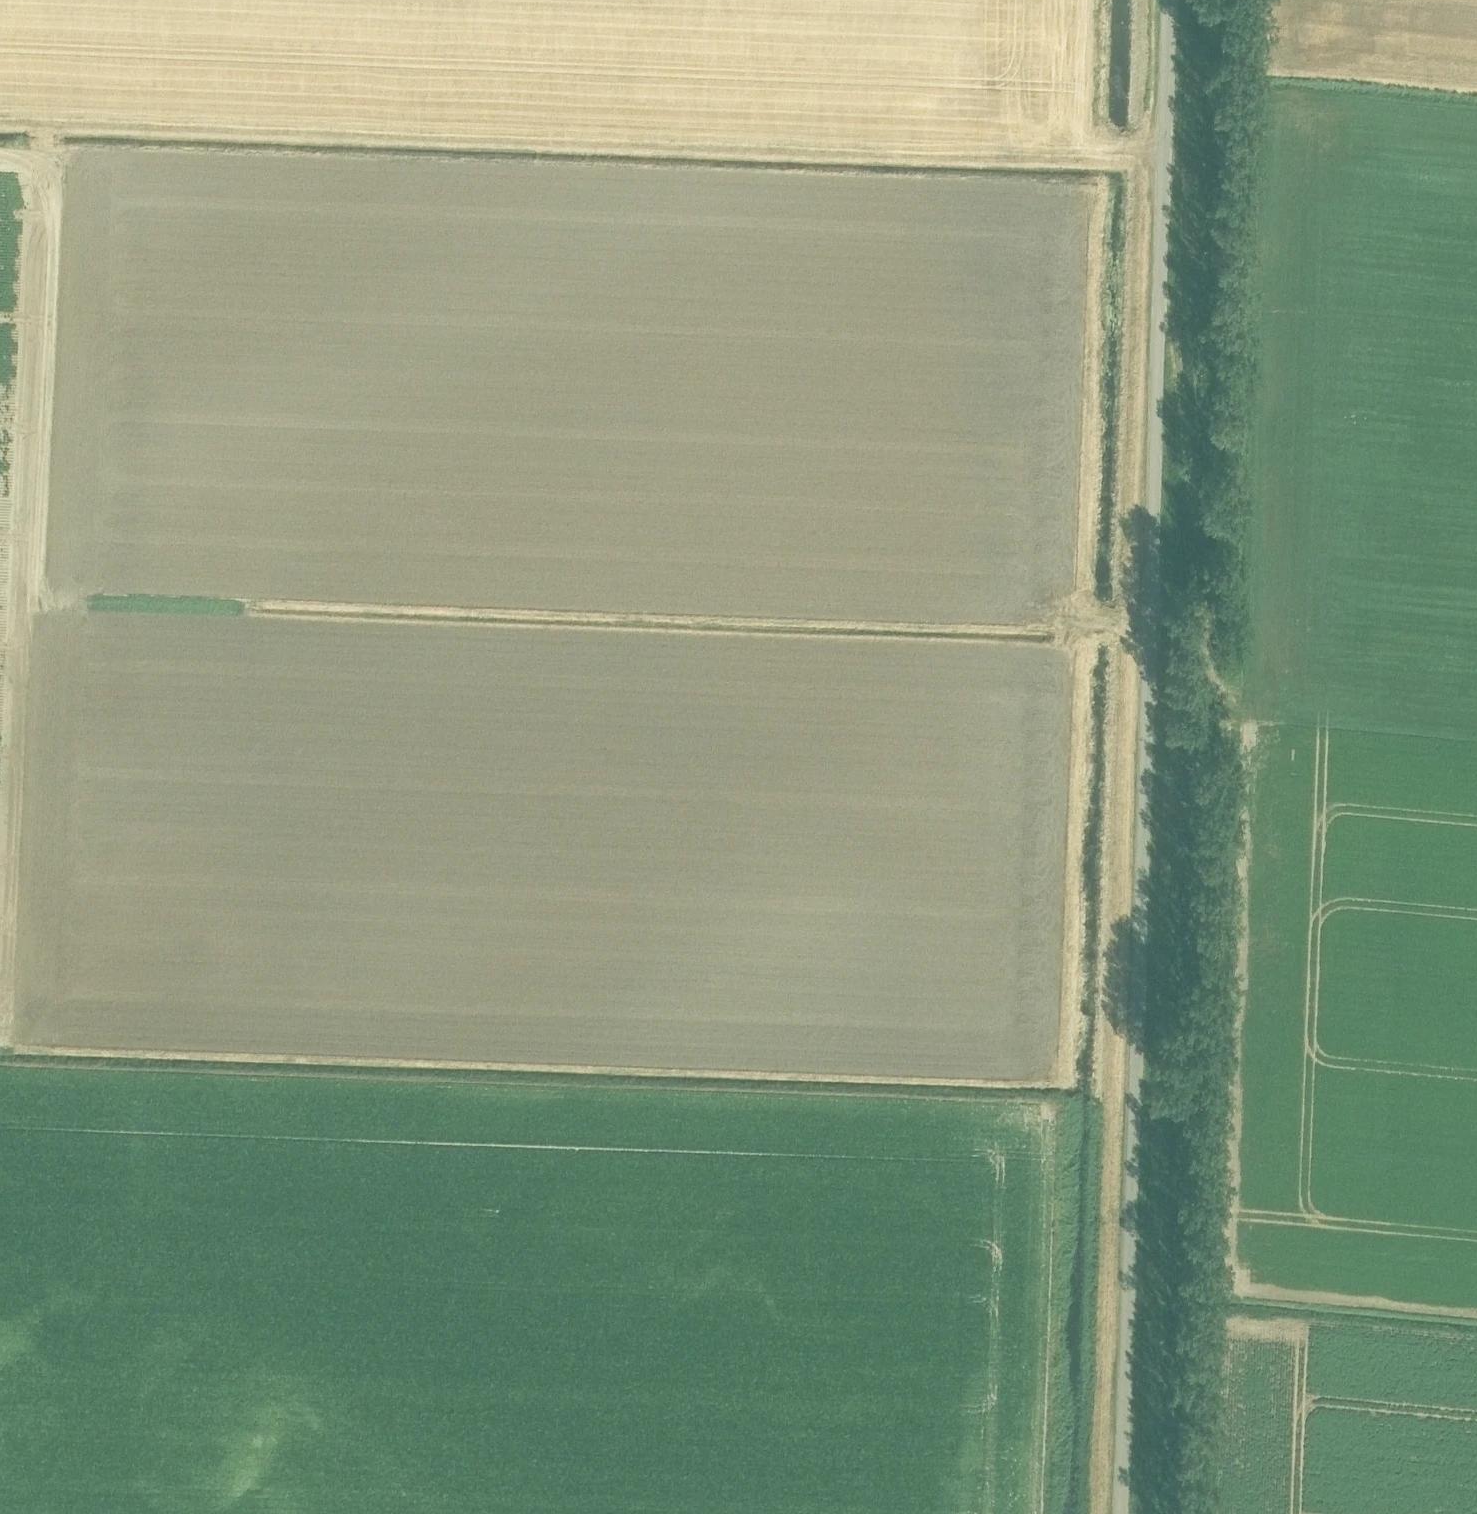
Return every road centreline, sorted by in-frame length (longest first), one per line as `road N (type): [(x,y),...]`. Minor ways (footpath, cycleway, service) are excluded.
road 1 (unclassified): [(1121,1513),(1170,0)]

